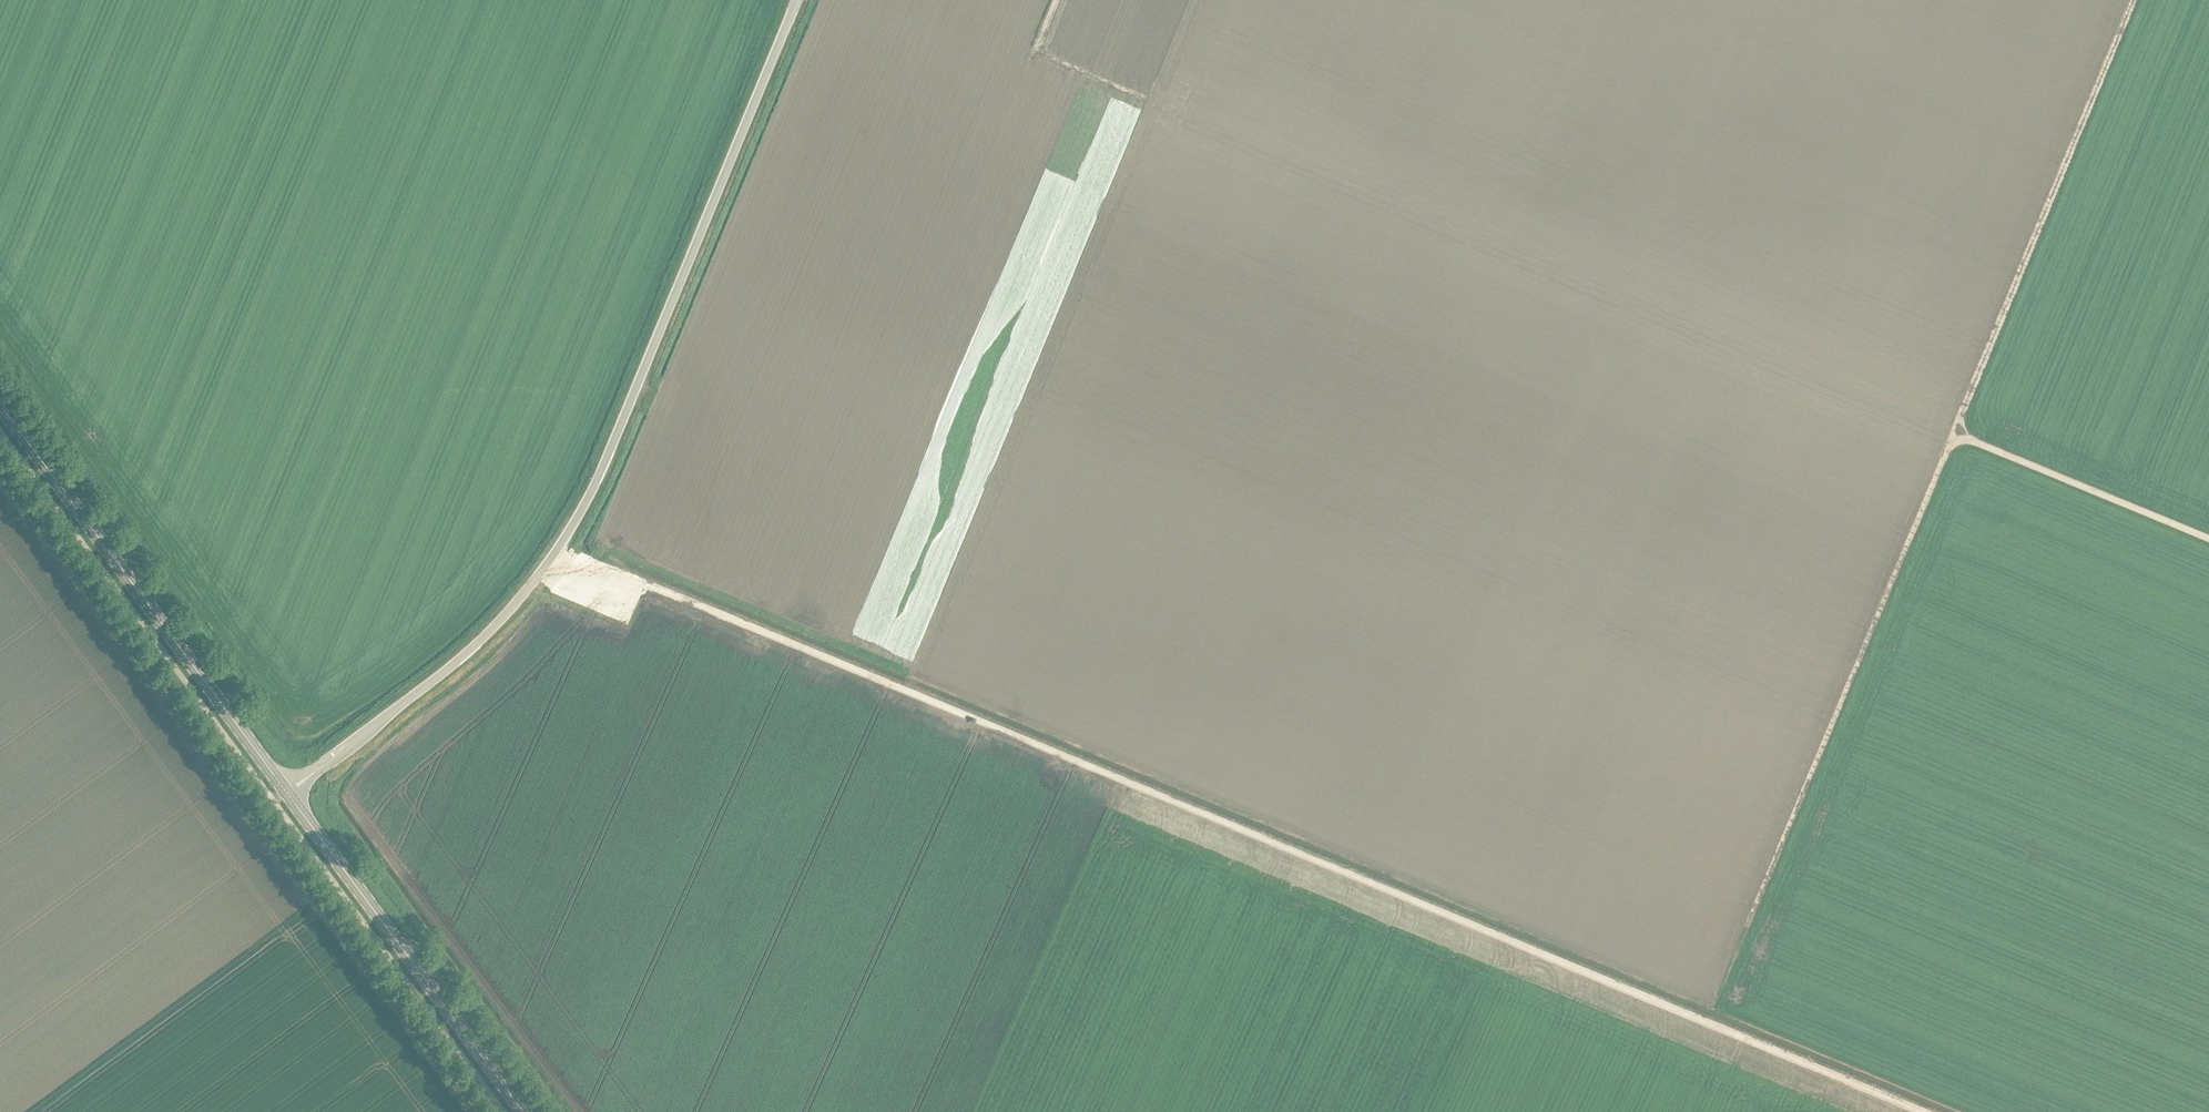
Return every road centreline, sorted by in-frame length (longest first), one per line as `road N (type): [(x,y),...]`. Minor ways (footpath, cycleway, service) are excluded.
road 1 (unclassified): [(317,770),(475,645),(552,555),(588,495),(796,0)]
road 2 (secondary): [(287,793),(0,413)]
road 3 (secondary): [(519,1111),(287,793)]

